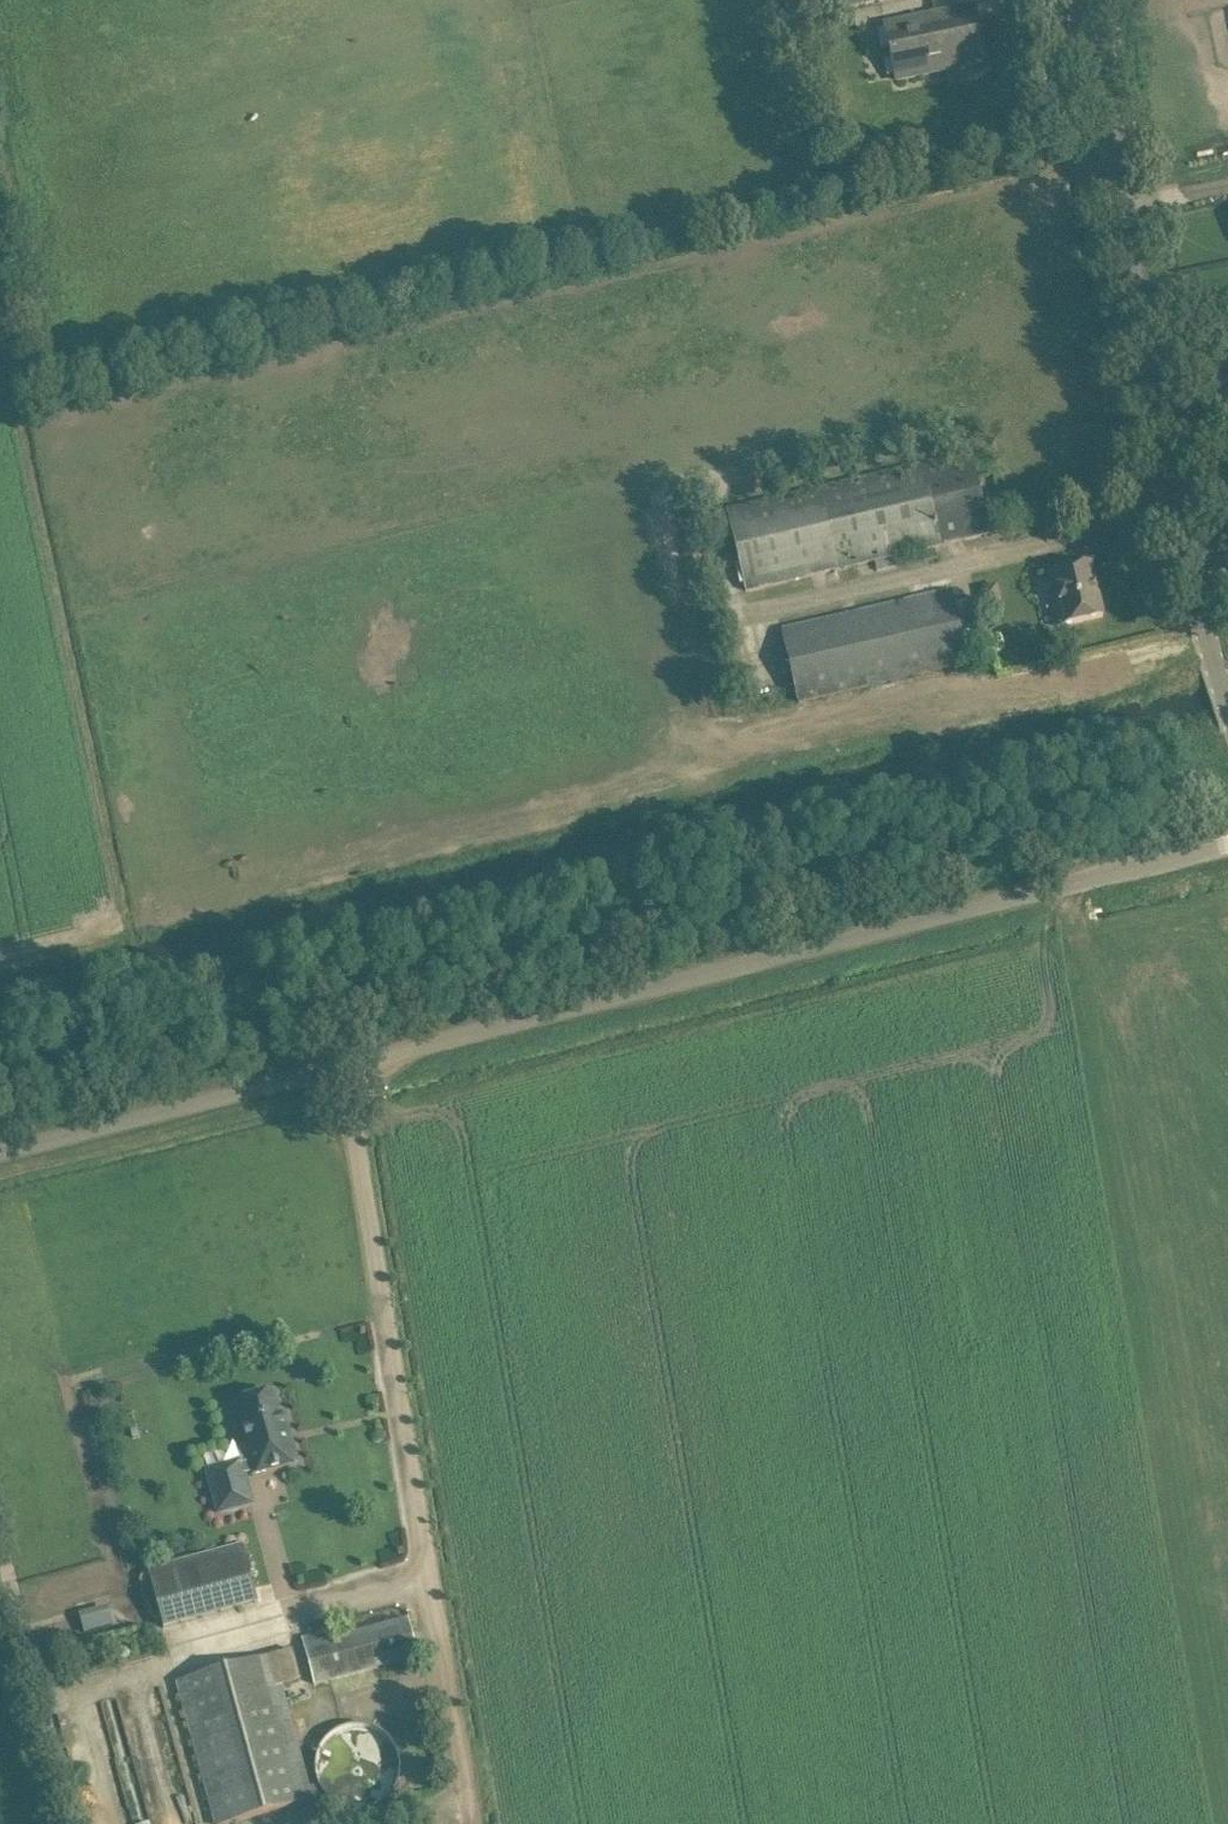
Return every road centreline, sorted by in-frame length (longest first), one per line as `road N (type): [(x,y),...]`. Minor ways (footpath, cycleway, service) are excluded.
road 1 (unclassified): [(0,1166),(358,1081),(822,946),(1227,846)]
road 2 (track): [(485,1823),(358,1081)]
road 3 (unclassified): [(1227,698),(1197,582),(1081,0)]

